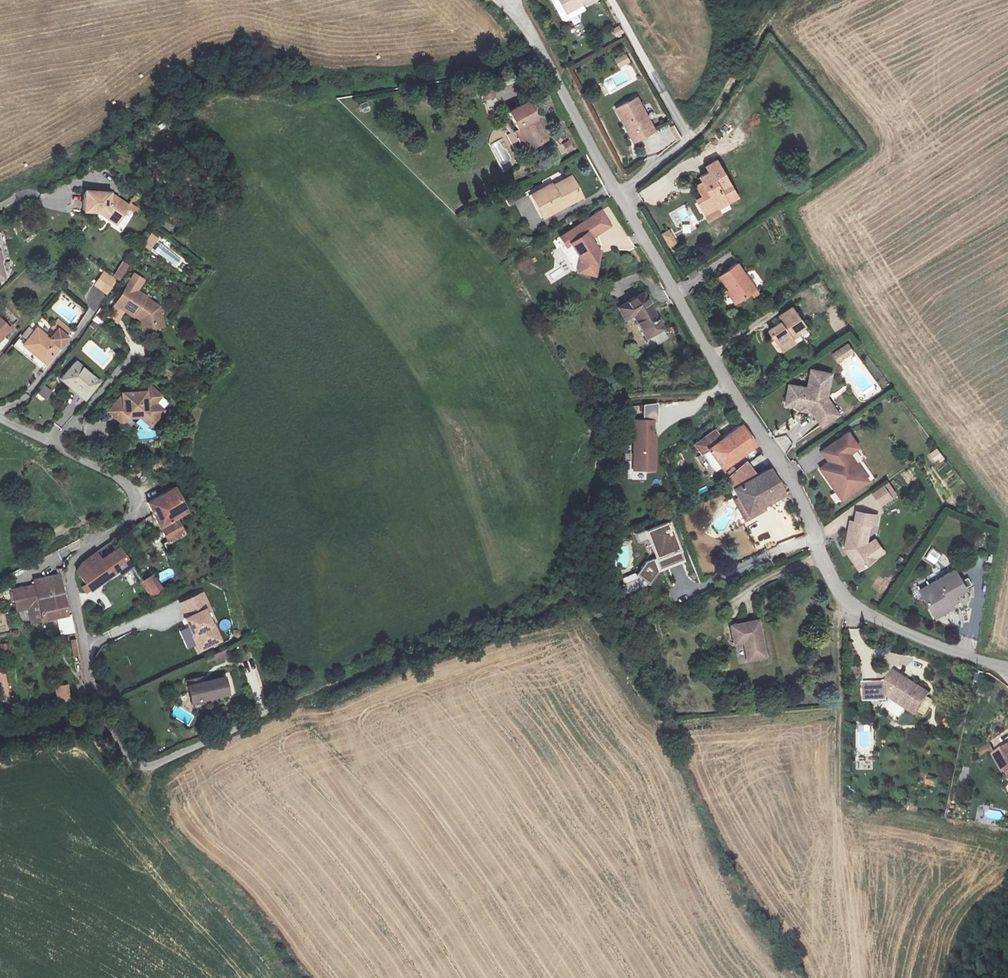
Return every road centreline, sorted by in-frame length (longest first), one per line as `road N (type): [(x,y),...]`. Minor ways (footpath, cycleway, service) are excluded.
road 1 (unclassified): [(1007,666),(877,619),(834,586),(789,478),(543,56),(501,0)]
road 2 (track): [(727,382),(706,394),(630,400),(612,412),(578,571),(559,603),(262,714)]
road 3 (track): [(141,798),(241,898),(299,977)]
road 4 (residential): [(0,417),(132,489),(126,523),(94,540)]
road 5 (track): [(152,766),(141,798),(80,725),(0,739)]
road 6 (track): [(690,137),(722,101),(779,0)]

